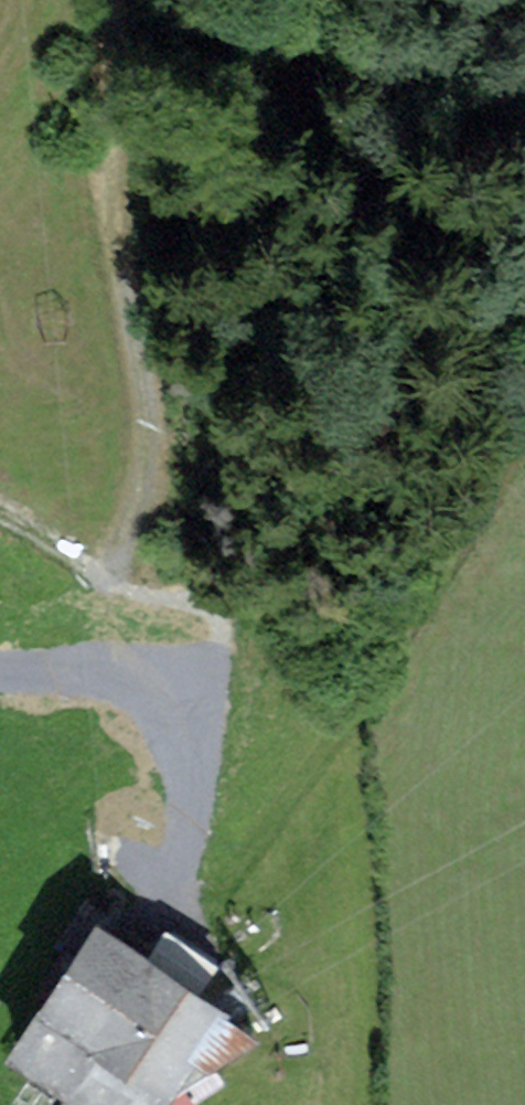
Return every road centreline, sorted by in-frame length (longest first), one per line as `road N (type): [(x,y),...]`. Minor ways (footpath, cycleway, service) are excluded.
road 1 (track): [(524,323),(455,544),(411,618),(218,891),(172,903)]
road 2 (track): [(93,569),(135,528),(155,452),(153,388),(120,287),(107,0)]
road 3 (track): [(0,512),(71,550),(113,587),(214,622),(204,671),(168,702)]

